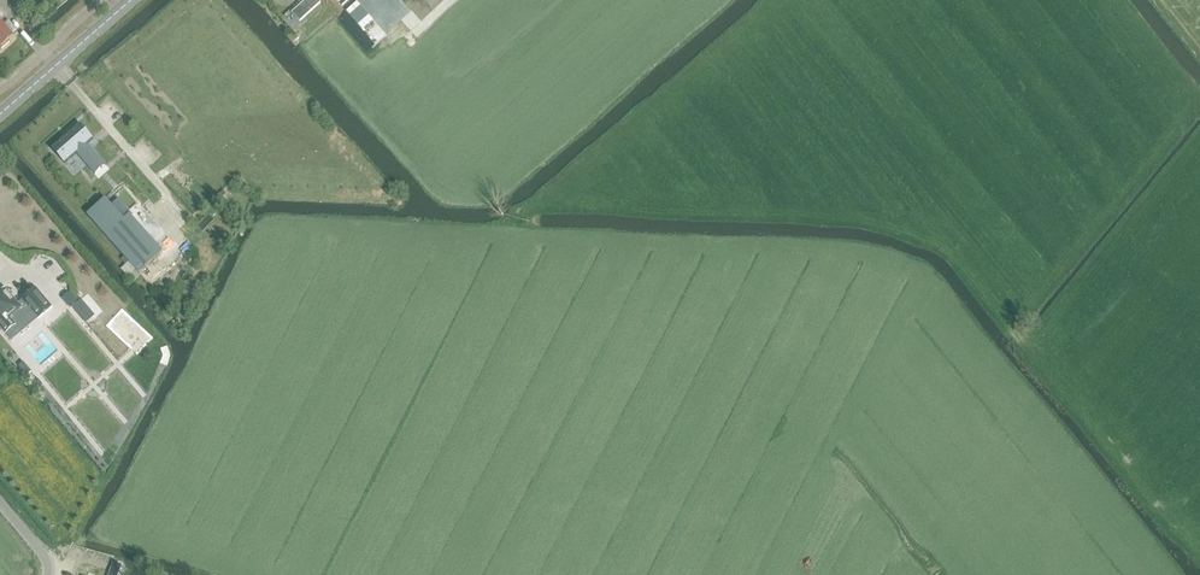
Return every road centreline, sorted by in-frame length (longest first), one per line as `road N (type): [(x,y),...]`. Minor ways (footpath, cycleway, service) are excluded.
road 1 (tertiary): [(0,114),(131,0)]

